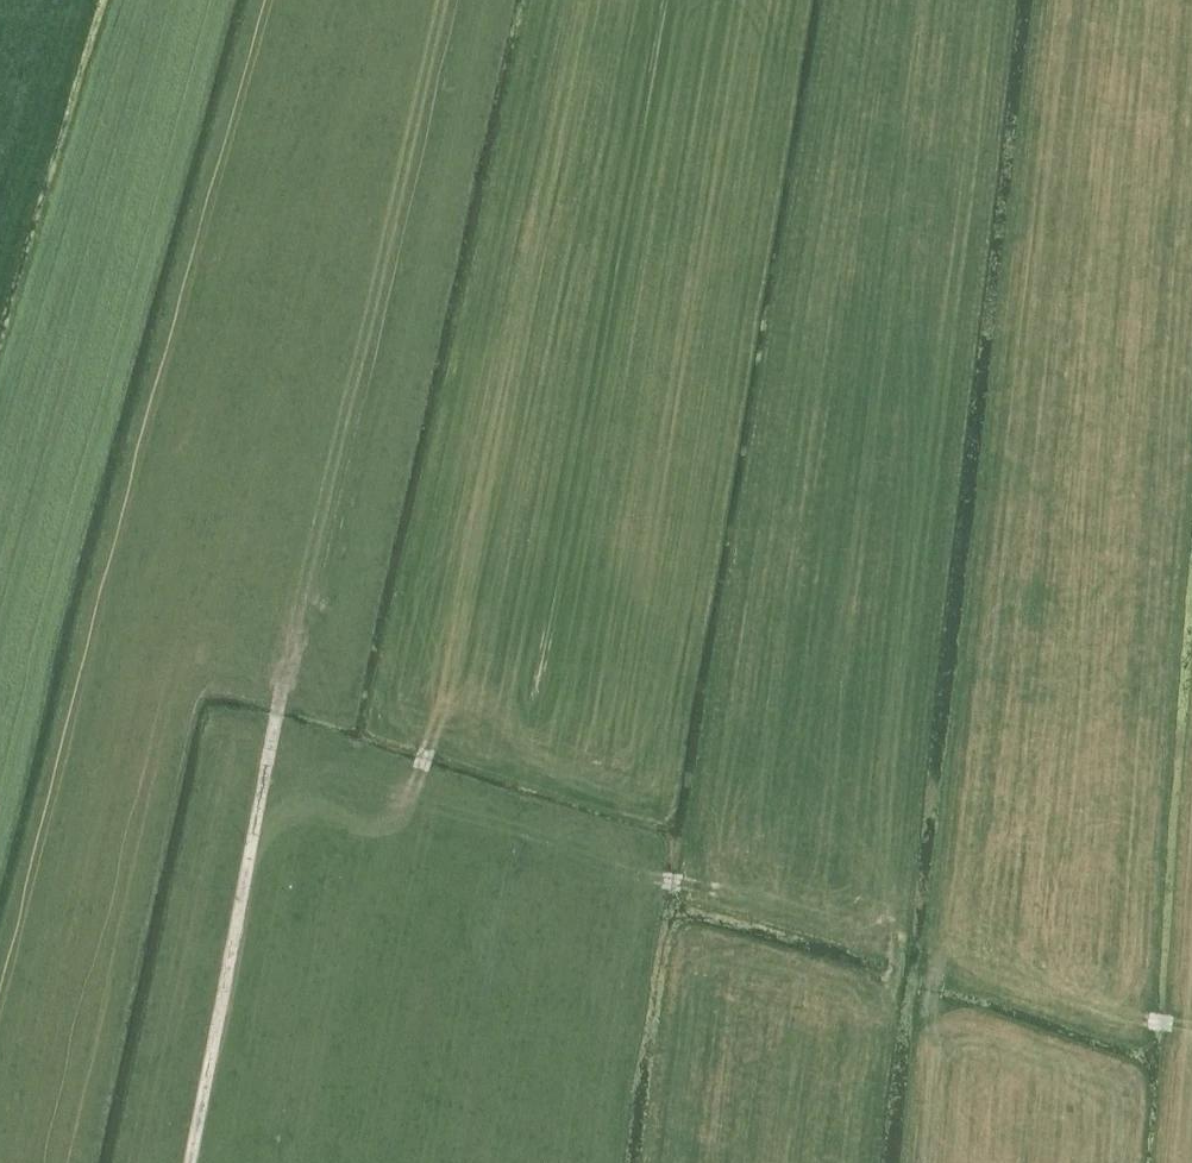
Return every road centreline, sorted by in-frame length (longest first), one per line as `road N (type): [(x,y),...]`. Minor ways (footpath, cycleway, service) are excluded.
road 1 (track): [(192,1162),(282,694)]

